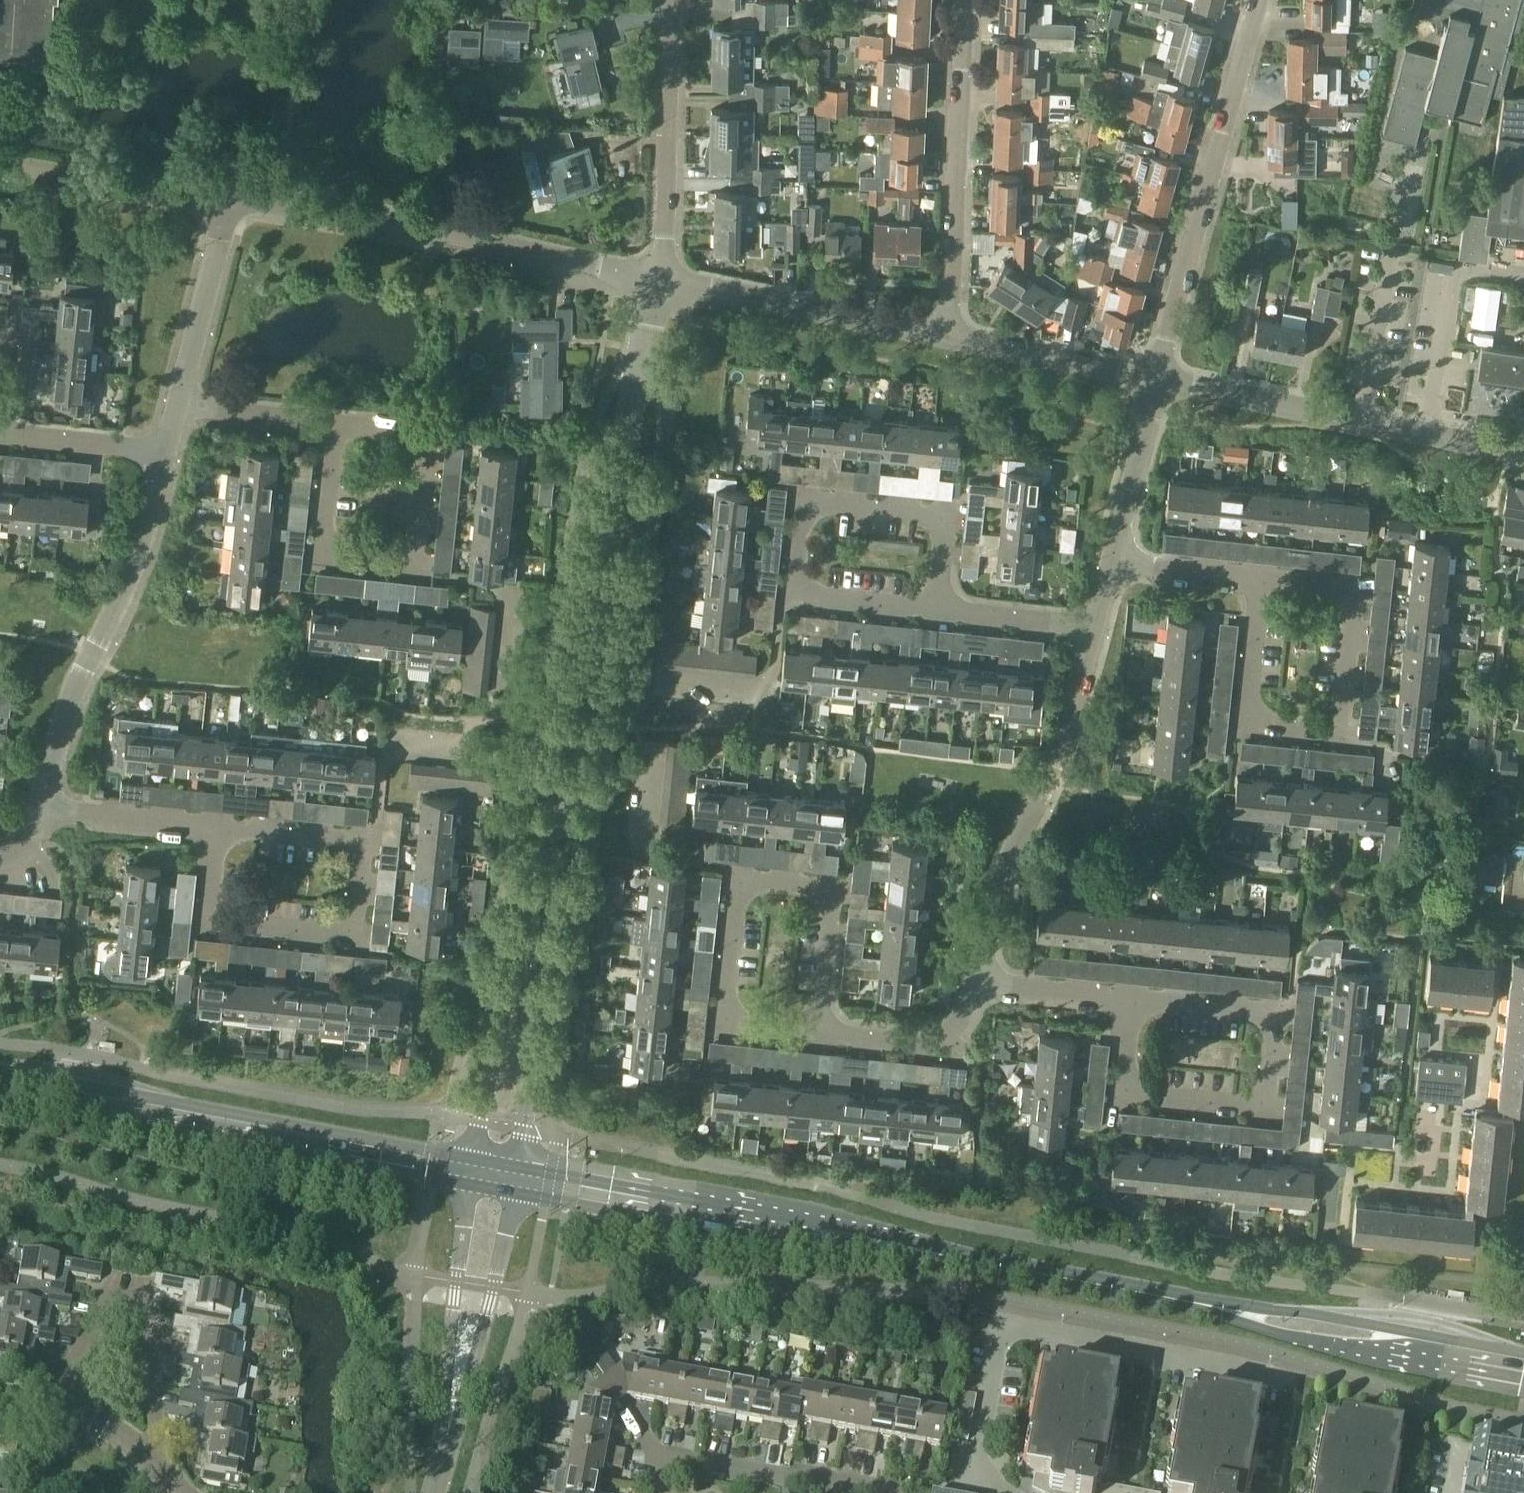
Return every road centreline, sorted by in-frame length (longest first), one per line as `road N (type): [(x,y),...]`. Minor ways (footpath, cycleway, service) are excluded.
road 1 (secondary): [(1523,1372),(518,1180)]
road 2 (unclassified): [(533,935),(581,724),(665,279)]
road 3 (secondary): [(471,1172),(76,1111),(0,1087)]
road 4 (residential): [(665,279),(226,198)]
road 5 (residential): [(1160,383),(1258,0)]
road 6 (residential): [(40,807),(70,702),(123,596),(166,450)]
road 7 (residential): [(977,982),(1001,889),(1054,771),(1096,628)]
road 8 (residential): [(1261,579),(1251,700),(1272,725),(1332,728),(1351,702),(1359,605),(1337,587)]
road 9 (residential): [(940,612),(826,602),(799,586),(806,515),(835,499),(916,508),(947,533)]
road 10 (residential): [(1523,452),(1160,383)]
road 11 (residential): [(821,1032),(835,914),(817,890),(771,883),(741,907),(728,1000),(748,1021)]
road 12 (residential): [(335,424),(326,536),(332,551),(349,559),(413,555),(428,460),(423,443),(406,432)]
road 13 (residential): [(952,334),(966,0)]
road 14 (residential): [(224,830),(216,895),(237,922),(339,933),(363,907),(367,858),(337,838)]
road 15 (residential): [(1132,1002),(1127,1070),(1148,1094),(1245,1106),(1273,1087),(1279,1031),(1252,1012)]
road 16 (residential): [(150,1461),(142,1307),(115,1295),(50,1402)]
road 17 (residential): [(952,334),(665,279)]
road 18 (residential): [(665,279),(671,0)]
road 19 (unclassified): [(471,1172),(451,1320),(448,1439)]
road 20 (unclassified): [(448,1439),(518,1180)]
road 21 (residential): [(656,1492),(673,1460),(885,1489)]
road 22 (unclassified): [(518,1180),(536,997),(533,935)]
road 23 (unclassified): [(533,935),(509,993),(471,1172)]
road 24 (residential): [(226,198),(0,163)]
road 25 (residential): [(1160,383),(952,334)]
road 26 (residential): [(178,404),(226,198)]
road 27 (residential): [(224,830),(40,807)]
road 28 (residential): [(1118,561),(1160,383)]
road 29 (residential): [(1011,1492),(985,1438),(1006,1329)]
road 30 (residential): [(166,450),(0,430)]
road 31 (residential): [(335,424),(178,404)]
road 32 (residential): [(1096,628),(940,612)]
road 33 (residential): [(1132,1002),(977,982)]
road 34 (residential): [(1261,579),(1118,561)]
road 35 (residential): [(950,1041),(821,1032)]
road 36 (residential): [(1252,1012),(1132,1002)]

